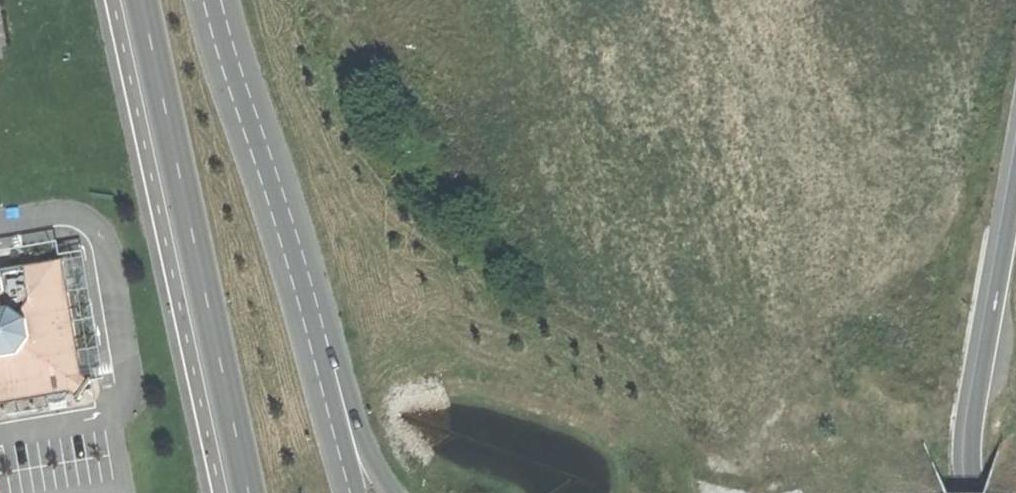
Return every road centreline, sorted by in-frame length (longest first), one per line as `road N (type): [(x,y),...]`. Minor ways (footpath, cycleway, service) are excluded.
road 1 (secondary): [(142,0),(249,492)]
road 2 (tertiary): [(1015,186),(974,429),(975,492)]
road 3 (secondary): [(298,269),(212,0)]
road 4 (secondary): [(392,492),(358,423),(334,334),(298,269)]
road 5 (secondary): [(350,492),(298,269)]

